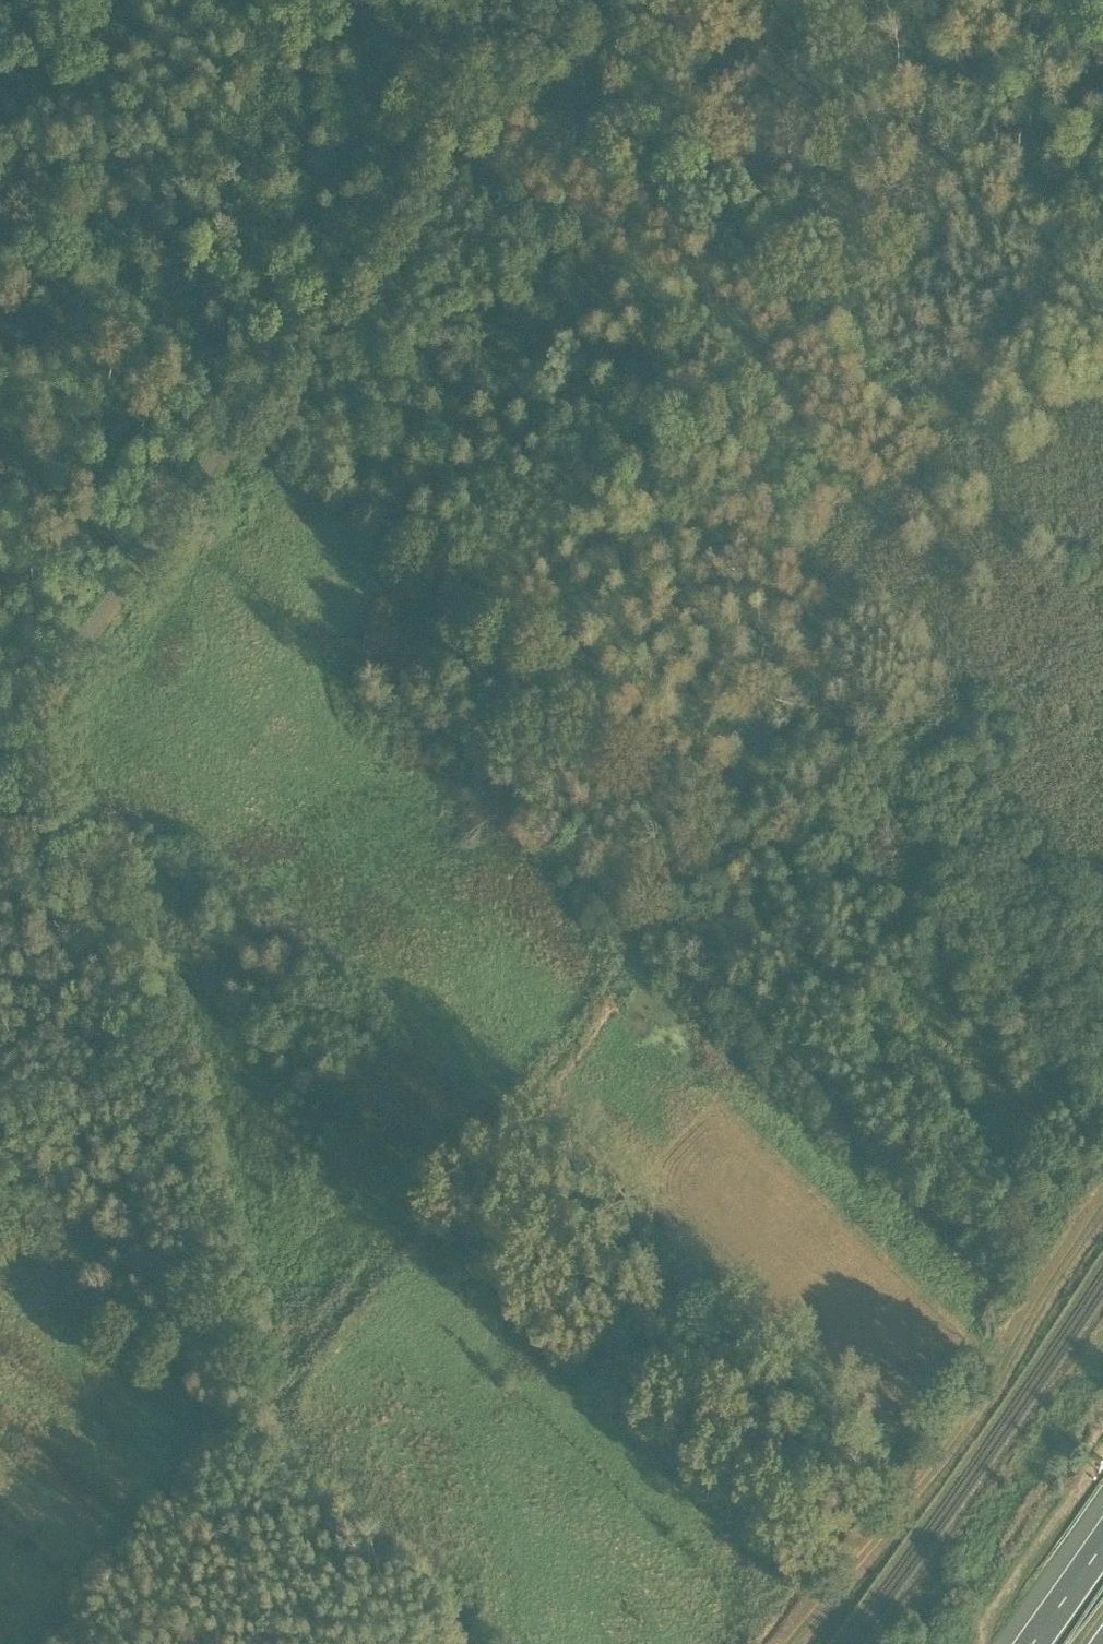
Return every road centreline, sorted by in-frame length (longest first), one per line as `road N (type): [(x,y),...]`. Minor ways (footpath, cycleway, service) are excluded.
road 1 (unclassified): [(0,751),(100,632),(332,314),(389,217),(493,0)]
road 2 (track): [(790,1643),(992,1390),(1102,1208)]
road 3 (motorway): [(1102,1543),(1031,1643)]

